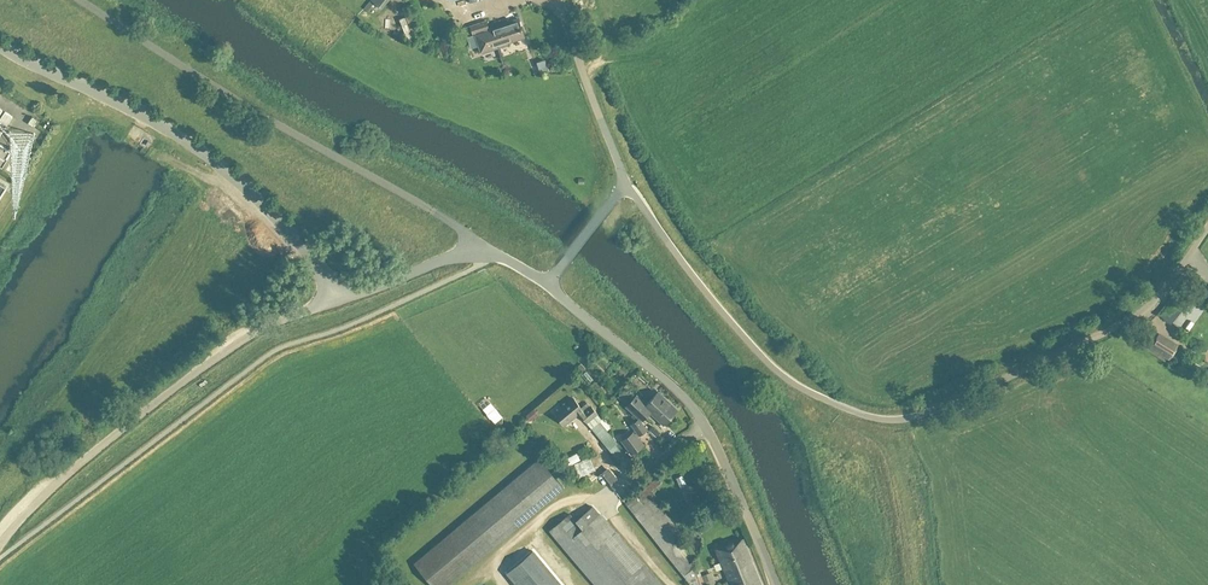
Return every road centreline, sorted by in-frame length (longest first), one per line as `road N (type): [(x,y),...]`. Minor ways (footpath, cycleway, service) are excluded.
road 1 (unclassified): [(1207,227),(1158,297),(1128,320),(935,410),(876,418),(800,388),(767,362),(625,182)]
road 2 (unclassified): [(346,297),(224,168),(123,104),(0,46)]
road 3 (unclassified): [(346,297),(243,335),(57,476),(0,544)]
road 4 (unclassified): [(776,584),(696,412),(546,285)]
road 5 (track): [(910,584),(889,465),(876,442),(808,391)]
road 6 (unclassified): [(625,182),(558,0)]
road 7 (unclassified): [(481,242),(346,297)]
road 8 (unclassified): [(546,285),(625,182)]

